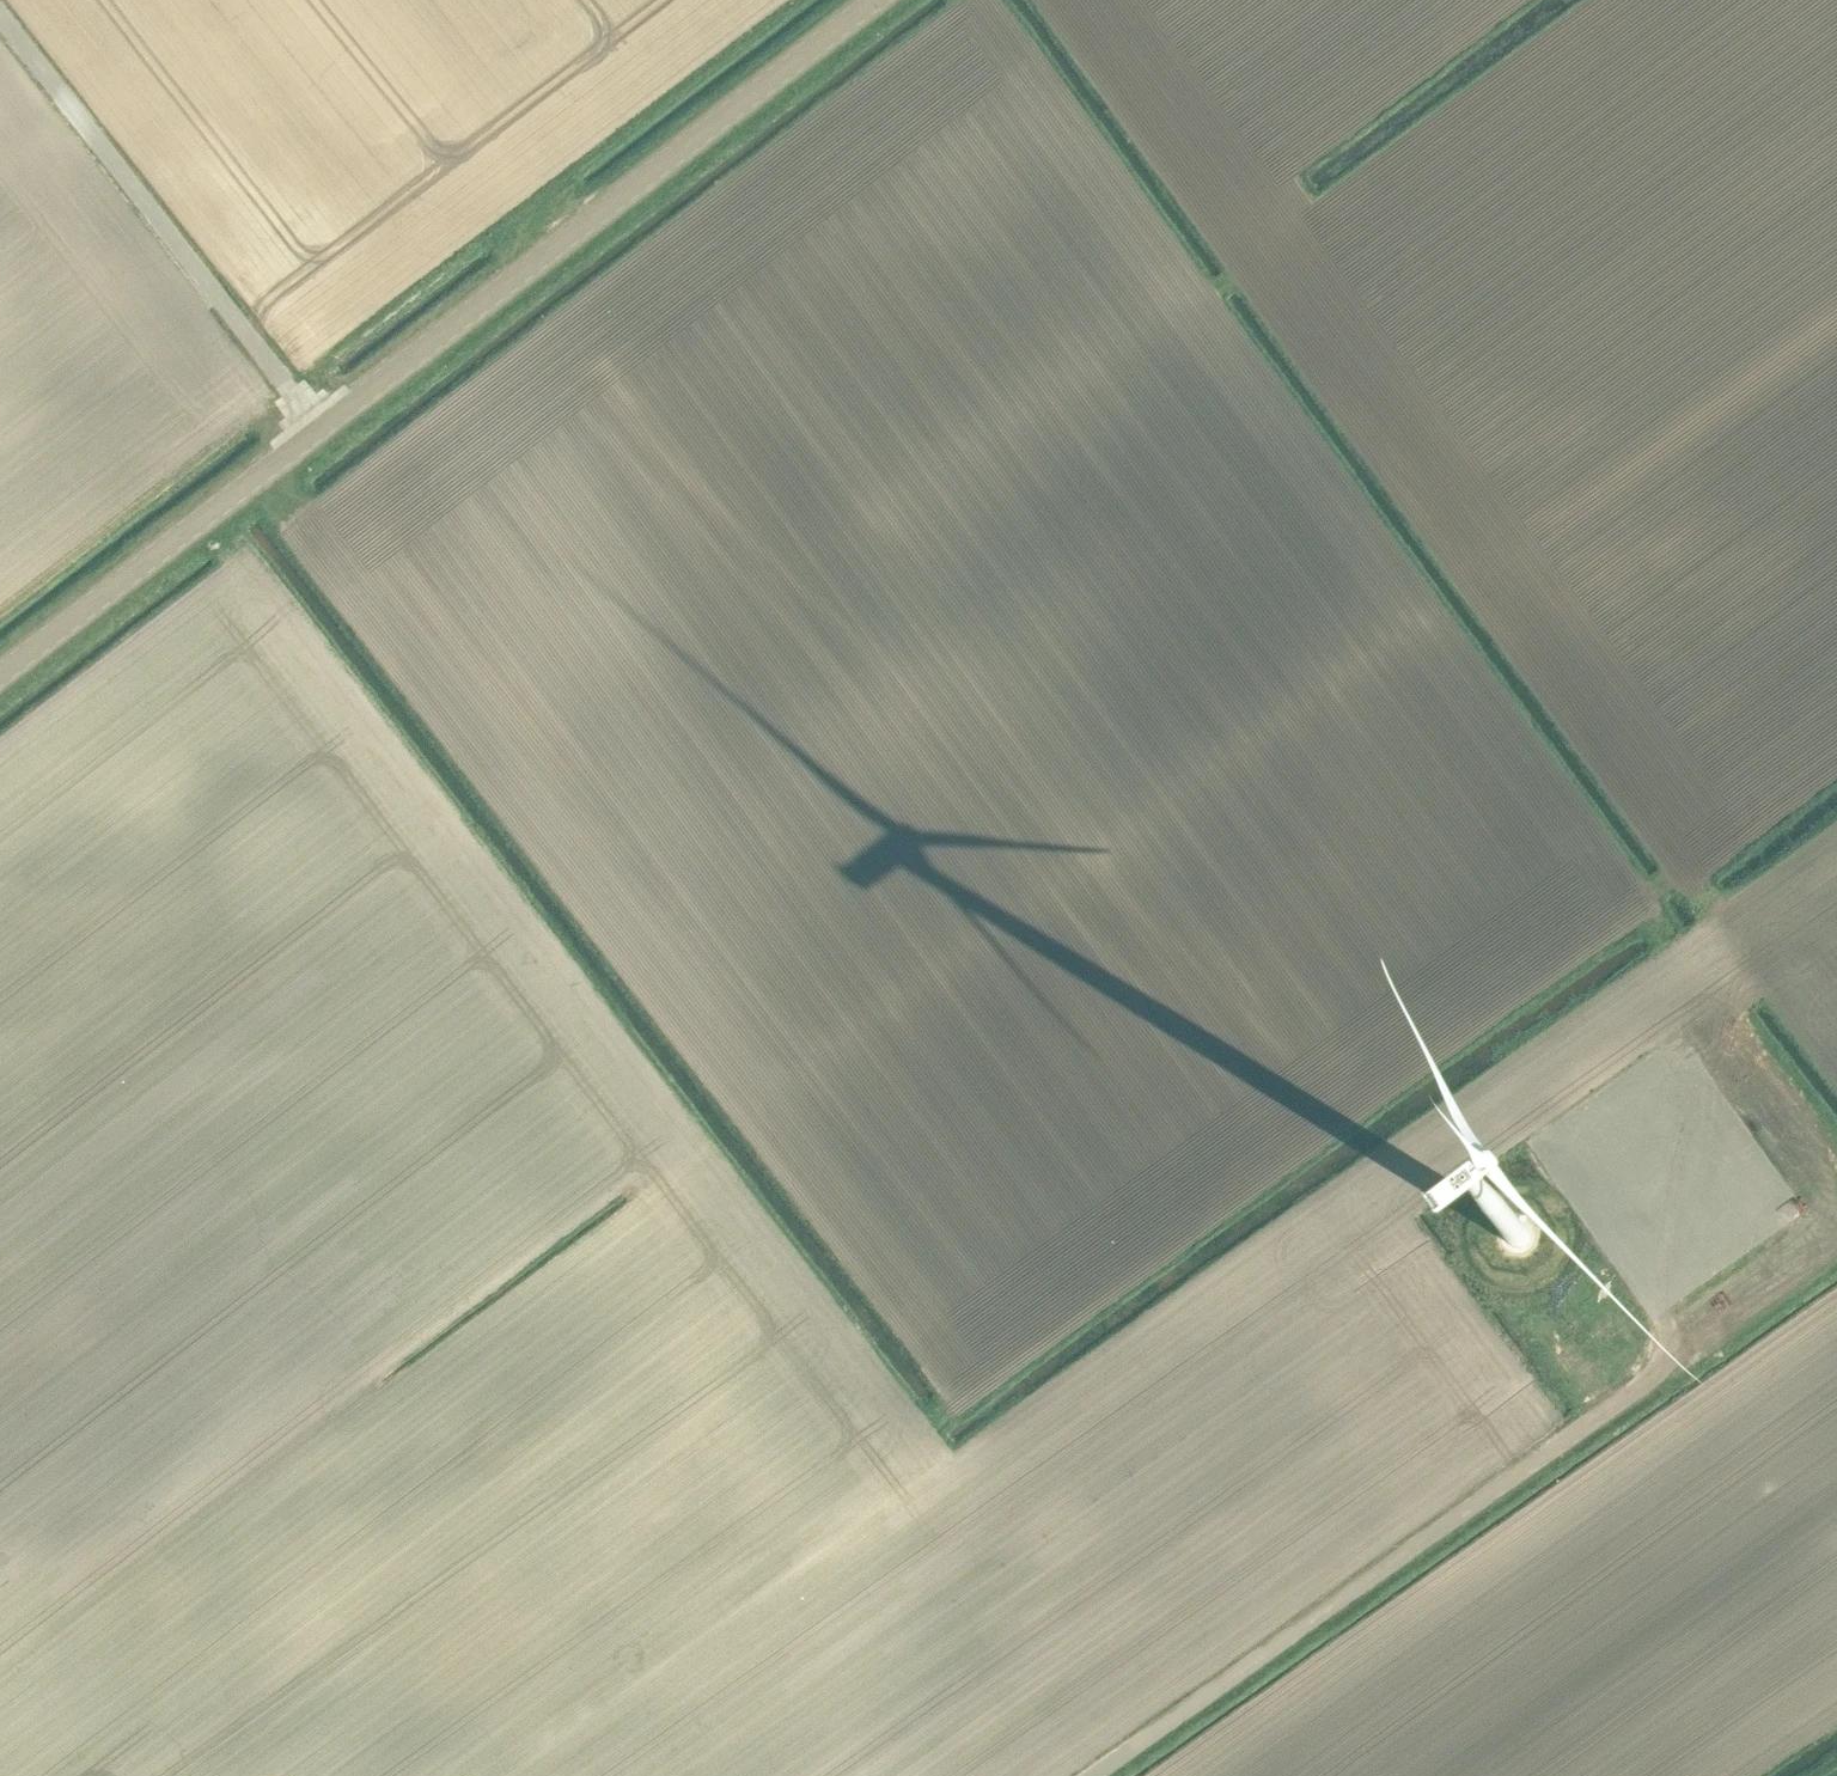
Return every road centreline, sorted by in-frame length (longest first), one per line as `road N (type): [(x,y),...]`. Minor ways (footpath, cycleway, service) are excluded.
road 1 (tertiary): [(0,674),(872,0)]

